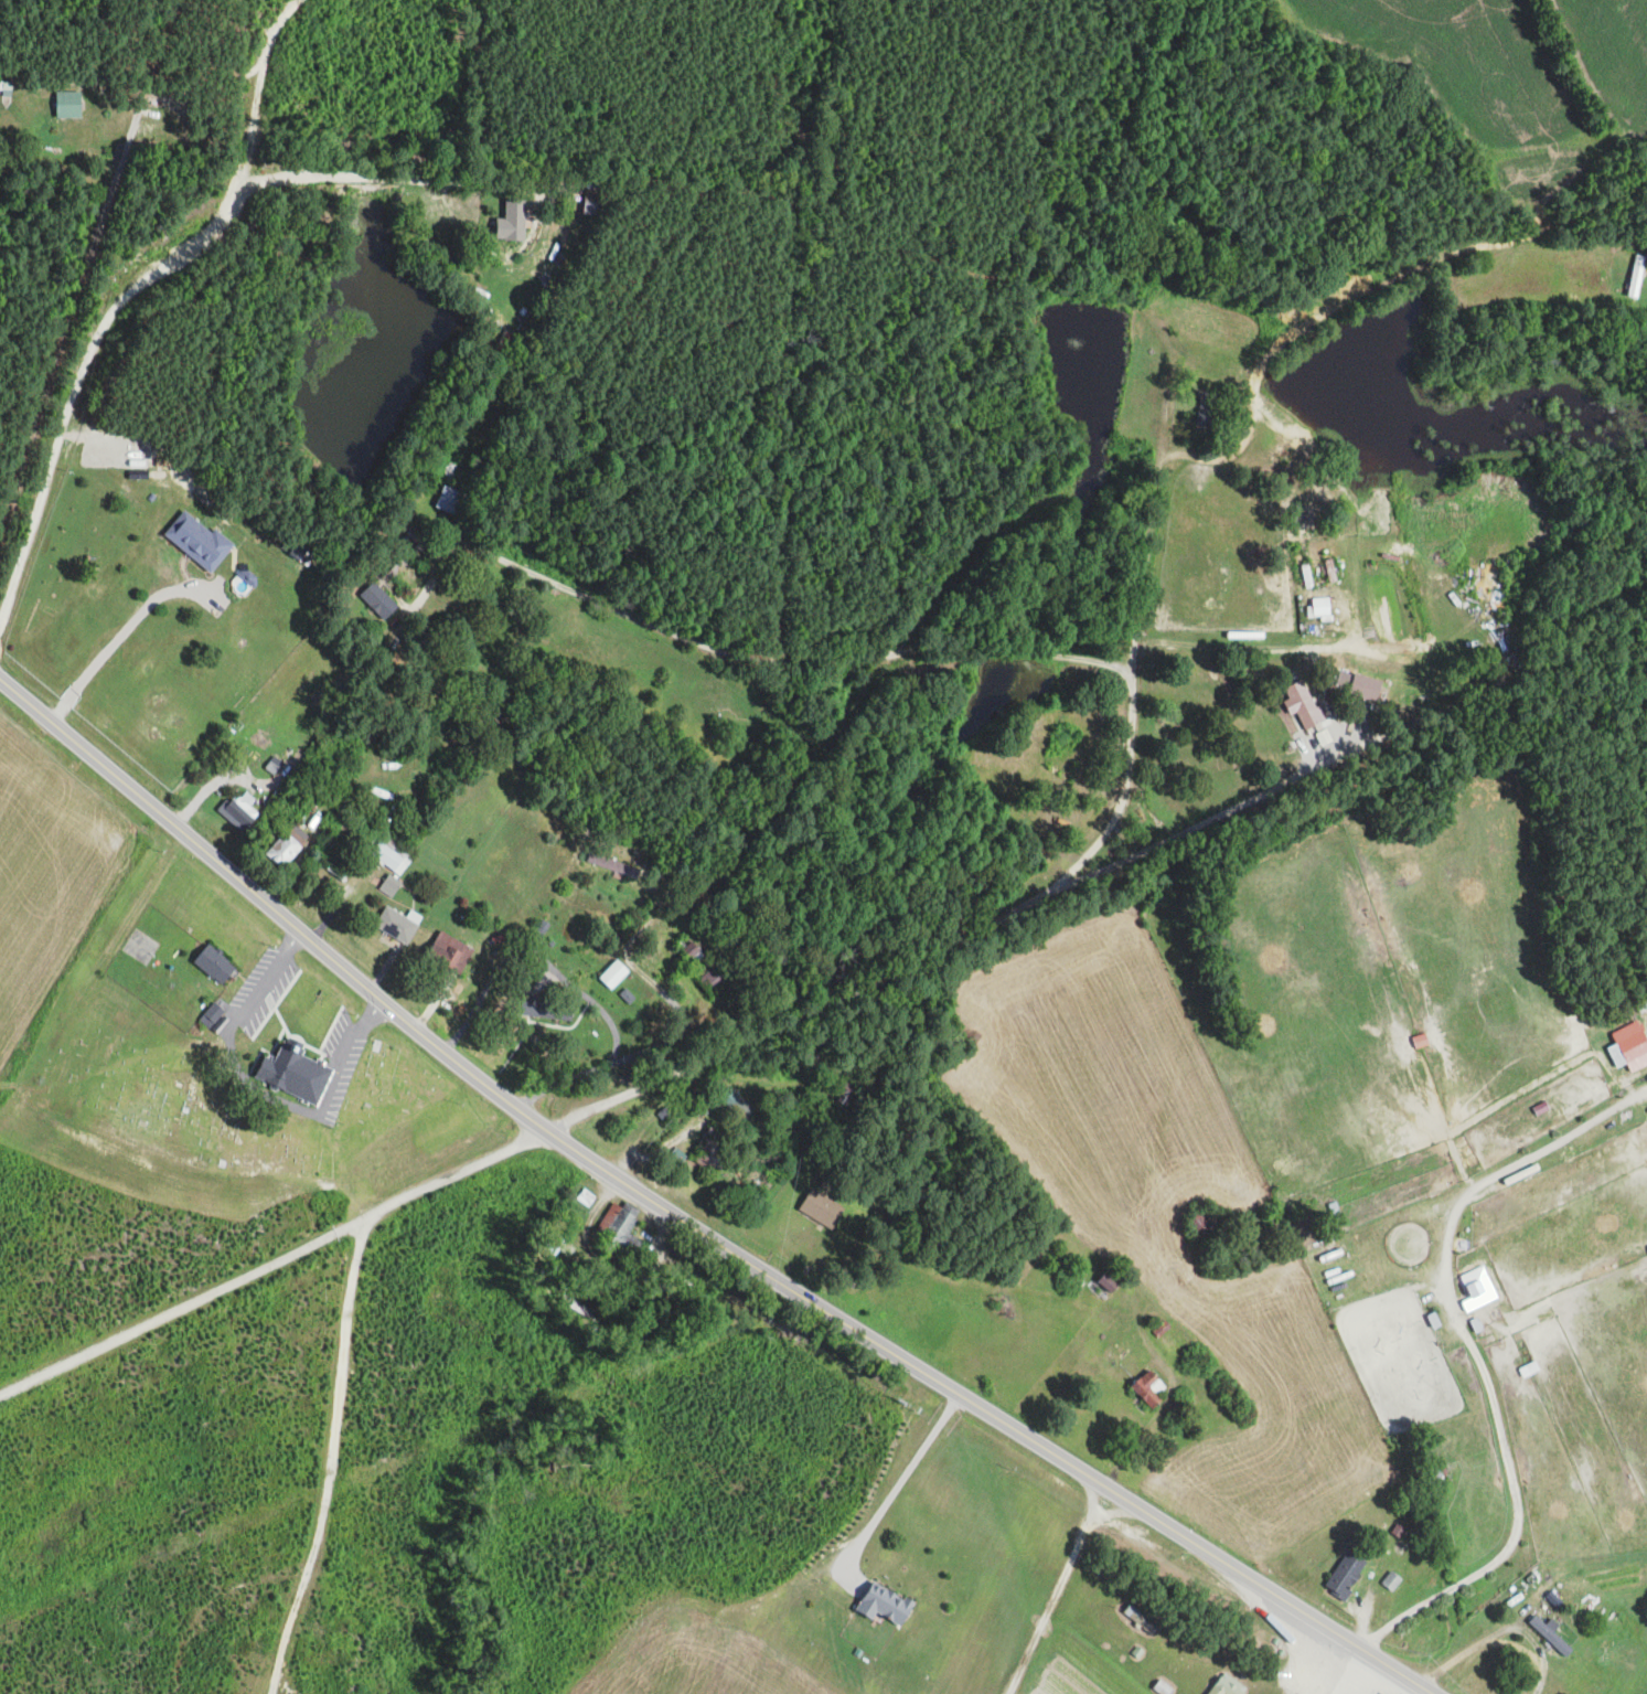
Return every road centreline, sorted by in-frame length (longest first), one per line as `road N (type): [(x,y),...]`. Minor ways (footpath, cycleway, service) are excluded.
road 1 (primary): [(1429,1693),(512,1107),(0,678)]
road 2 (track): [(776,0),(768,29),(780,78),(824,140),(827,195),(846,232),(911,259),(1097,296),(1155,320),(1168,351),(1159,469)]
road 3 (residential): [(0,621),(97,331),(127,291),(197,246),(229,214),(243,181),(258,63),(266,39),(297,0)]
road 4 (track): [(0,1392),(535,1134)]
road 5 (residential): [(175,0),(0,531)]
road 6 (track): [(178,1693),(193,1633),(245,1590),(290,1572),(313,1546),(340,1346),(377,1212)]
road 7 (track): [(1251,403),(1259,366),(1283,338),(1391,276),(1450,254),(1517,247),(1646,176)]
road 8 (track): [(827,195),(781,206),(611,173),(587,173),(559,189)]
road 9 (track): [(313,1546),(296,1596),(264,1624),(268,1693)]

